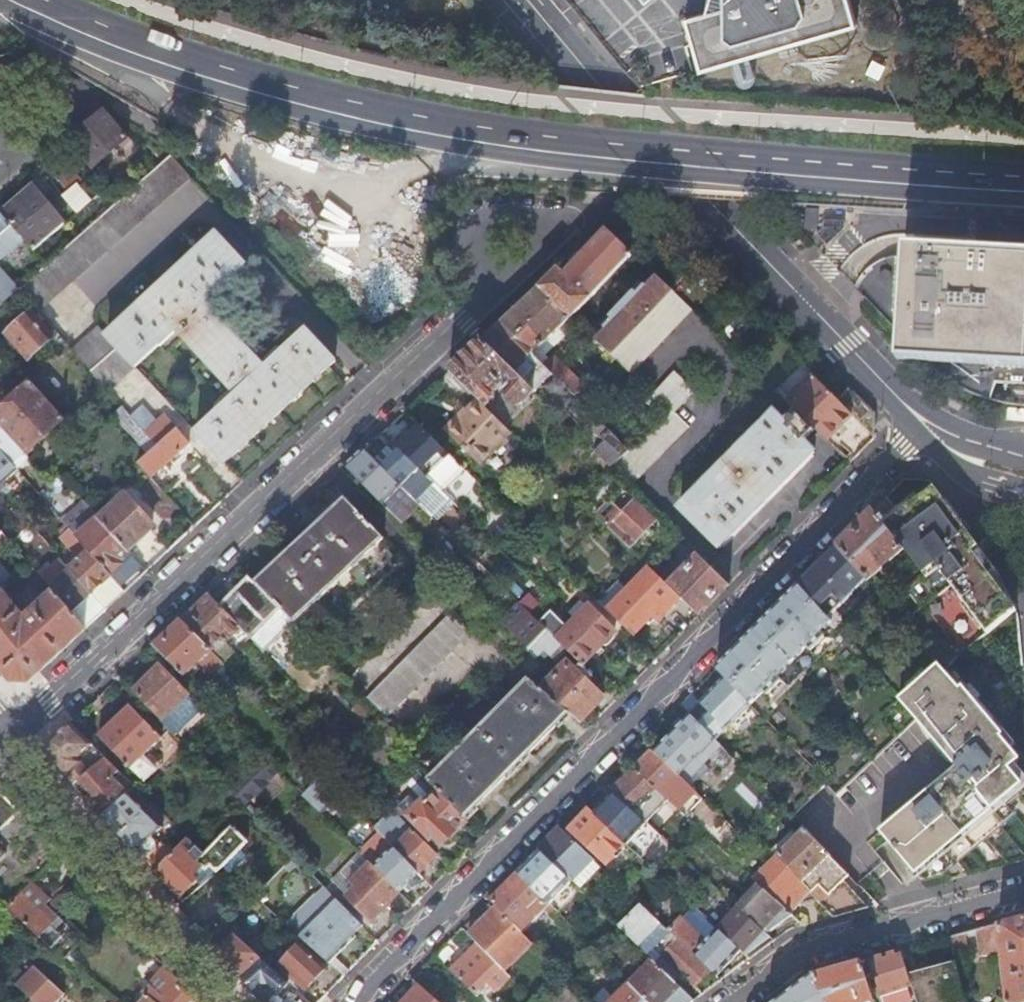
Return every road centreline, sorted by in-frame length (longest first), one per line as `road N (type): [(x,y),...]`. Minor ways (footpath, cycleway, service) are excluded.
road 1 (primary): [(23,0),(210,72),(422,127),(627,156),(1023,186)]
road 2 (residential): [(919,425),(353,1001)]
road 3 (residential): [(11,737),(495,279)]
road 4 (tertiary): [(525,0),(711,222),(919,425)]
road 5 (residential): [(11,737),(216,1001)]
road 6 (residential): [(738,1001),(798,957),(1023,893)]
road 7 (residential): [(495,279),(520,275),(533,262),(537,238),(529,220),(493,209),(473,223),(466,243)]
road 8 (residential): [(26,145),(54,133),(61,94),(30,72),(0,86)]
road 9 (tertiary): [(919,425),(951,460),(1023,491)]

